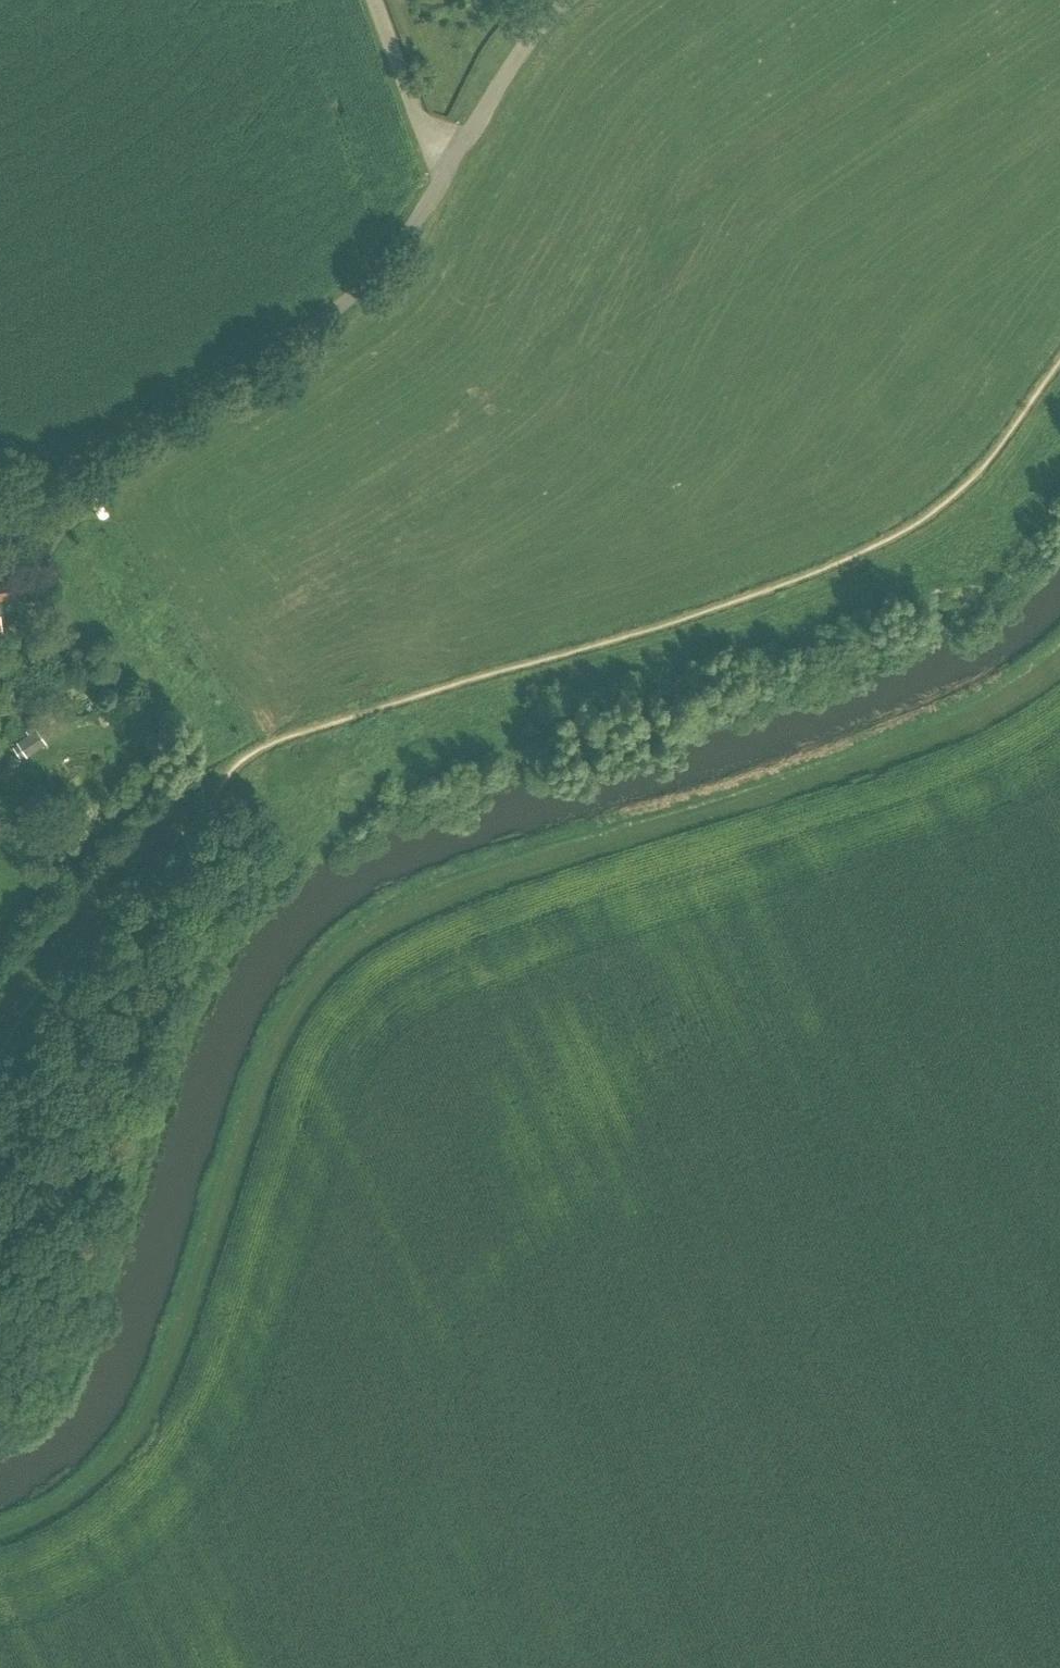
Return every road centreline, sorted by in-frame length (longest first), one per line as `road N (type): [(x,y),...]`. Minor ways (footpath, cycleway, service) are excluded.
road 1 (unclassified): [(0,510),(339,307),(415,224),(530,38),(566,0)]

